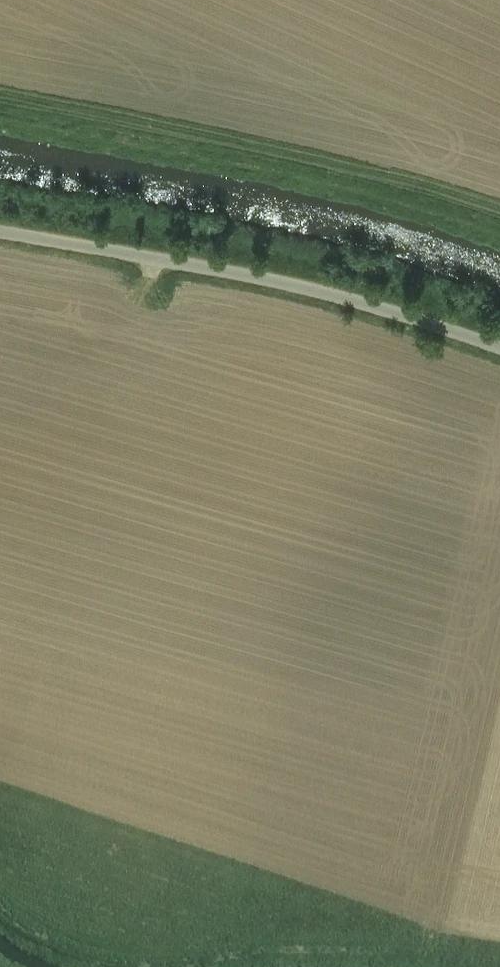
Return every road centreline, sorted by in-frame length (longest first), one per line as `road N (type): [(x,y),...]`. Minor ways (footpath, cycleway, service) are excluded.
road 1 (unclassified): [(499,341),(343,288),(0,227)]

